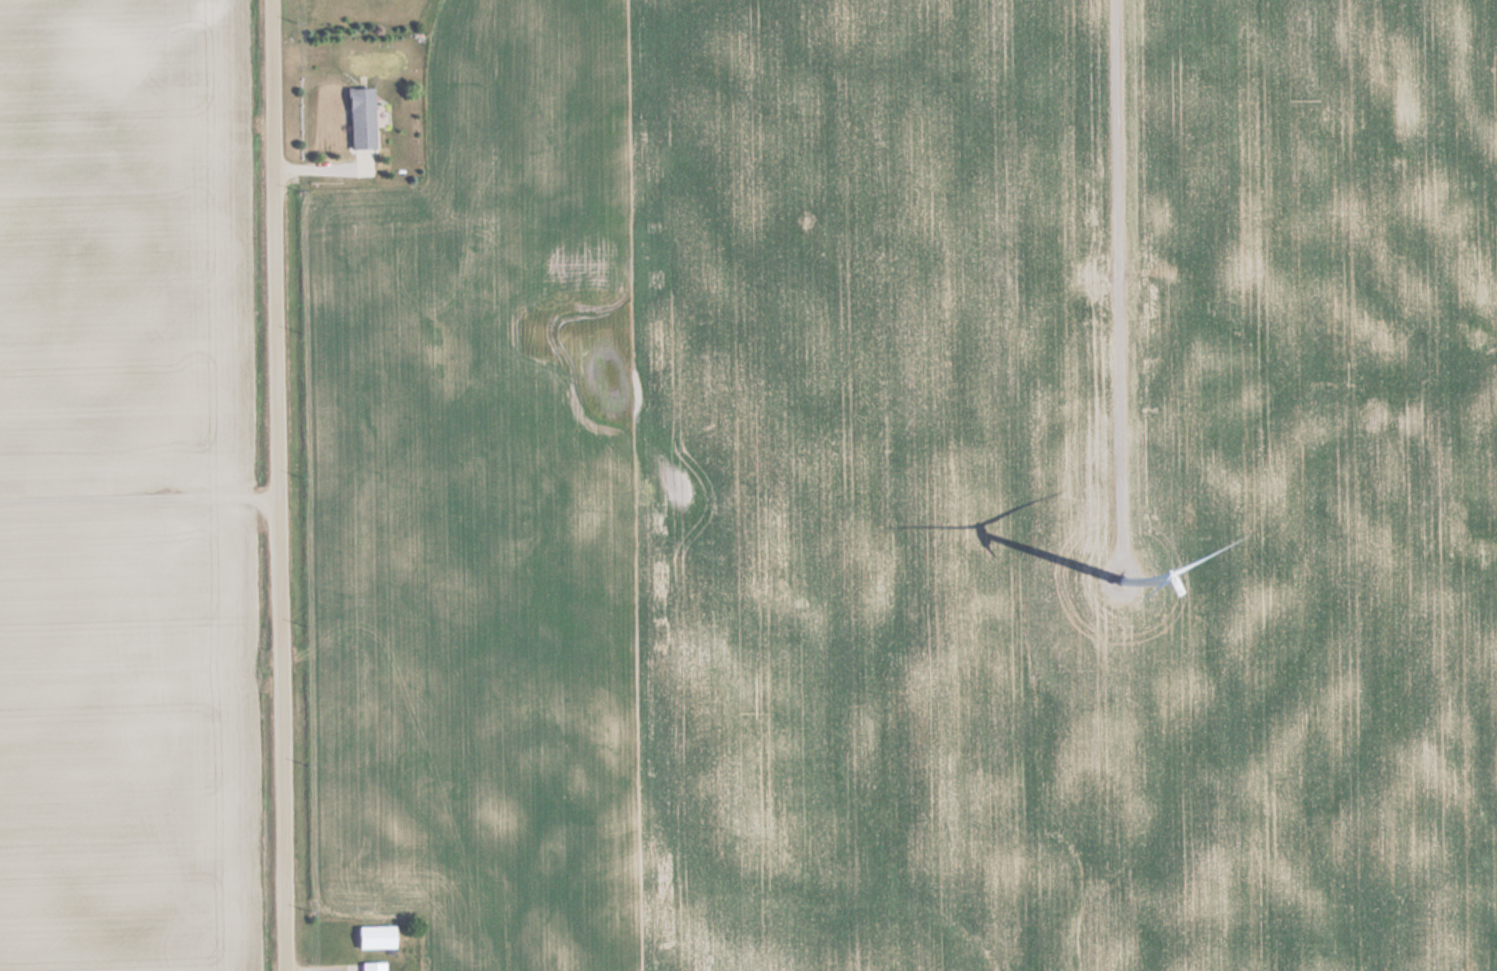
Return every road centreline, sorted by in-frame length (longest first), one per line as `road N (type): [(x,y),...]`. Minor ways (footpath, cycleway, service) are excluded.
road 1 (residential): [(285,970),(268,0)]

